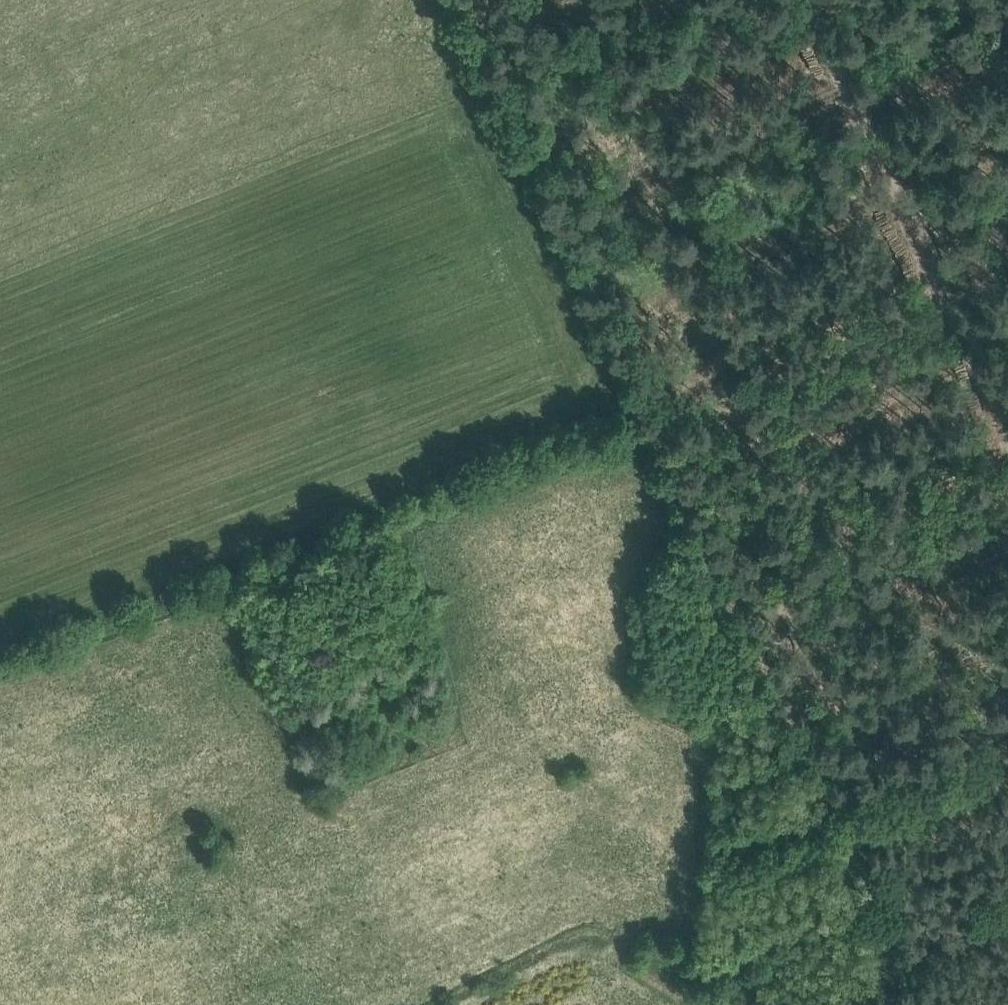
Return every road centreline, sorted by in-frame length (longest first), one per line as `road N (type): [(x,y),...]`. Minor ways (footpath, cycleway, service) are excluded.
road 1 (track): [(995,396),(809,0)]

